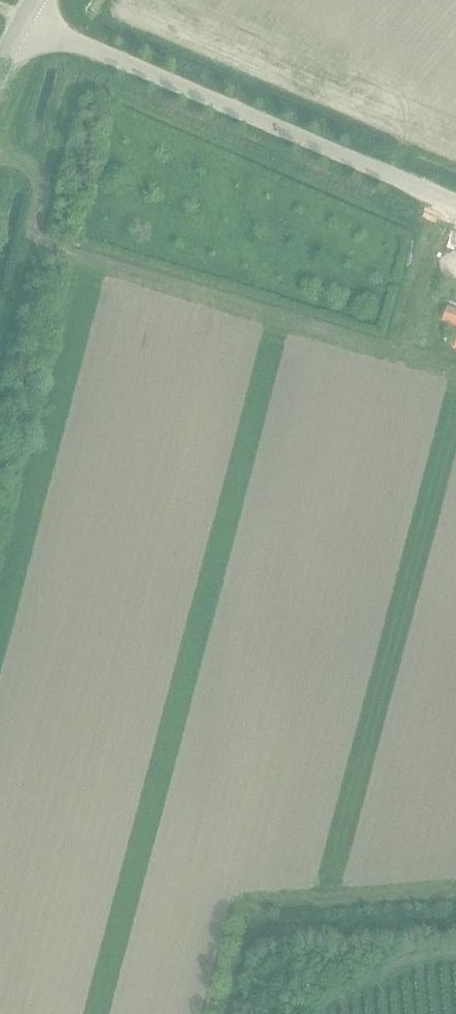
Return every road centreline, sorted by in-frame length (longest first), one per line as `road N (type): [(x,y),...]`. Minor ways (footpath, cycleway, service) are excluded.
road 1 (unclassified): [(455,202),(23,19)]

